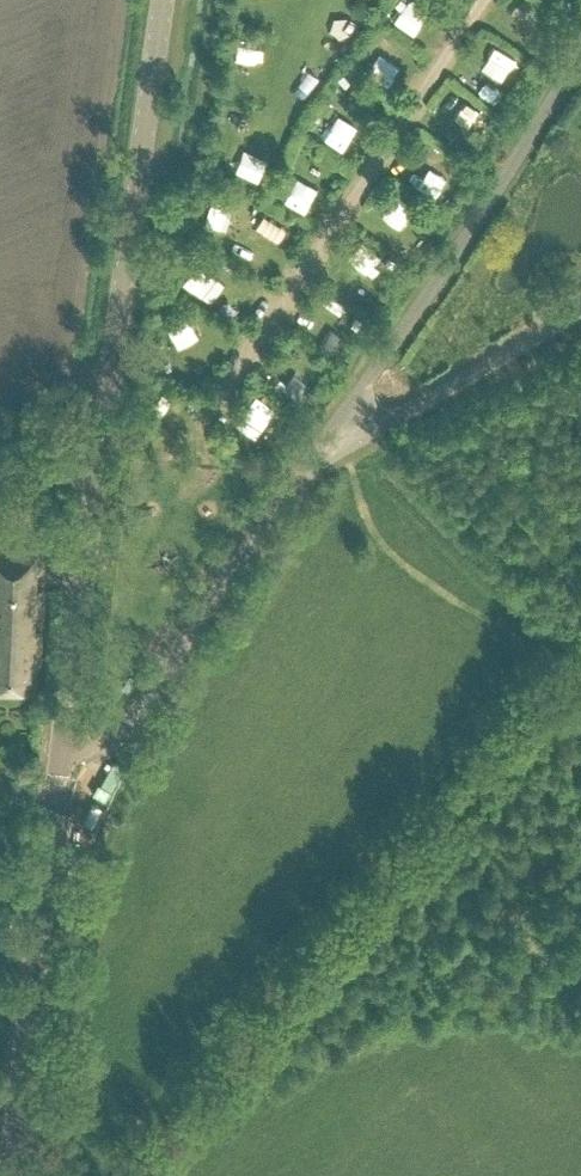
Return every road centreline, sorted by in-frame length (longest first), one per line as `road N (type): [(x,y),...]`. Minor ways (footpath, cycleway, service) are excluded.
road 1 (tertiary): [(62,733),(167,0)]
road 2 (track): [(136,1175),(256,1048),(572,670)]
road 3 (unclassified): [(356,393),(580,46)]
road 4 (unclassified): [(114,745),(318,449)]
road 5 (tertiary): [(9,1175),(49,845)]
road 6 (unclassified): [(381,423),(580,309)]

